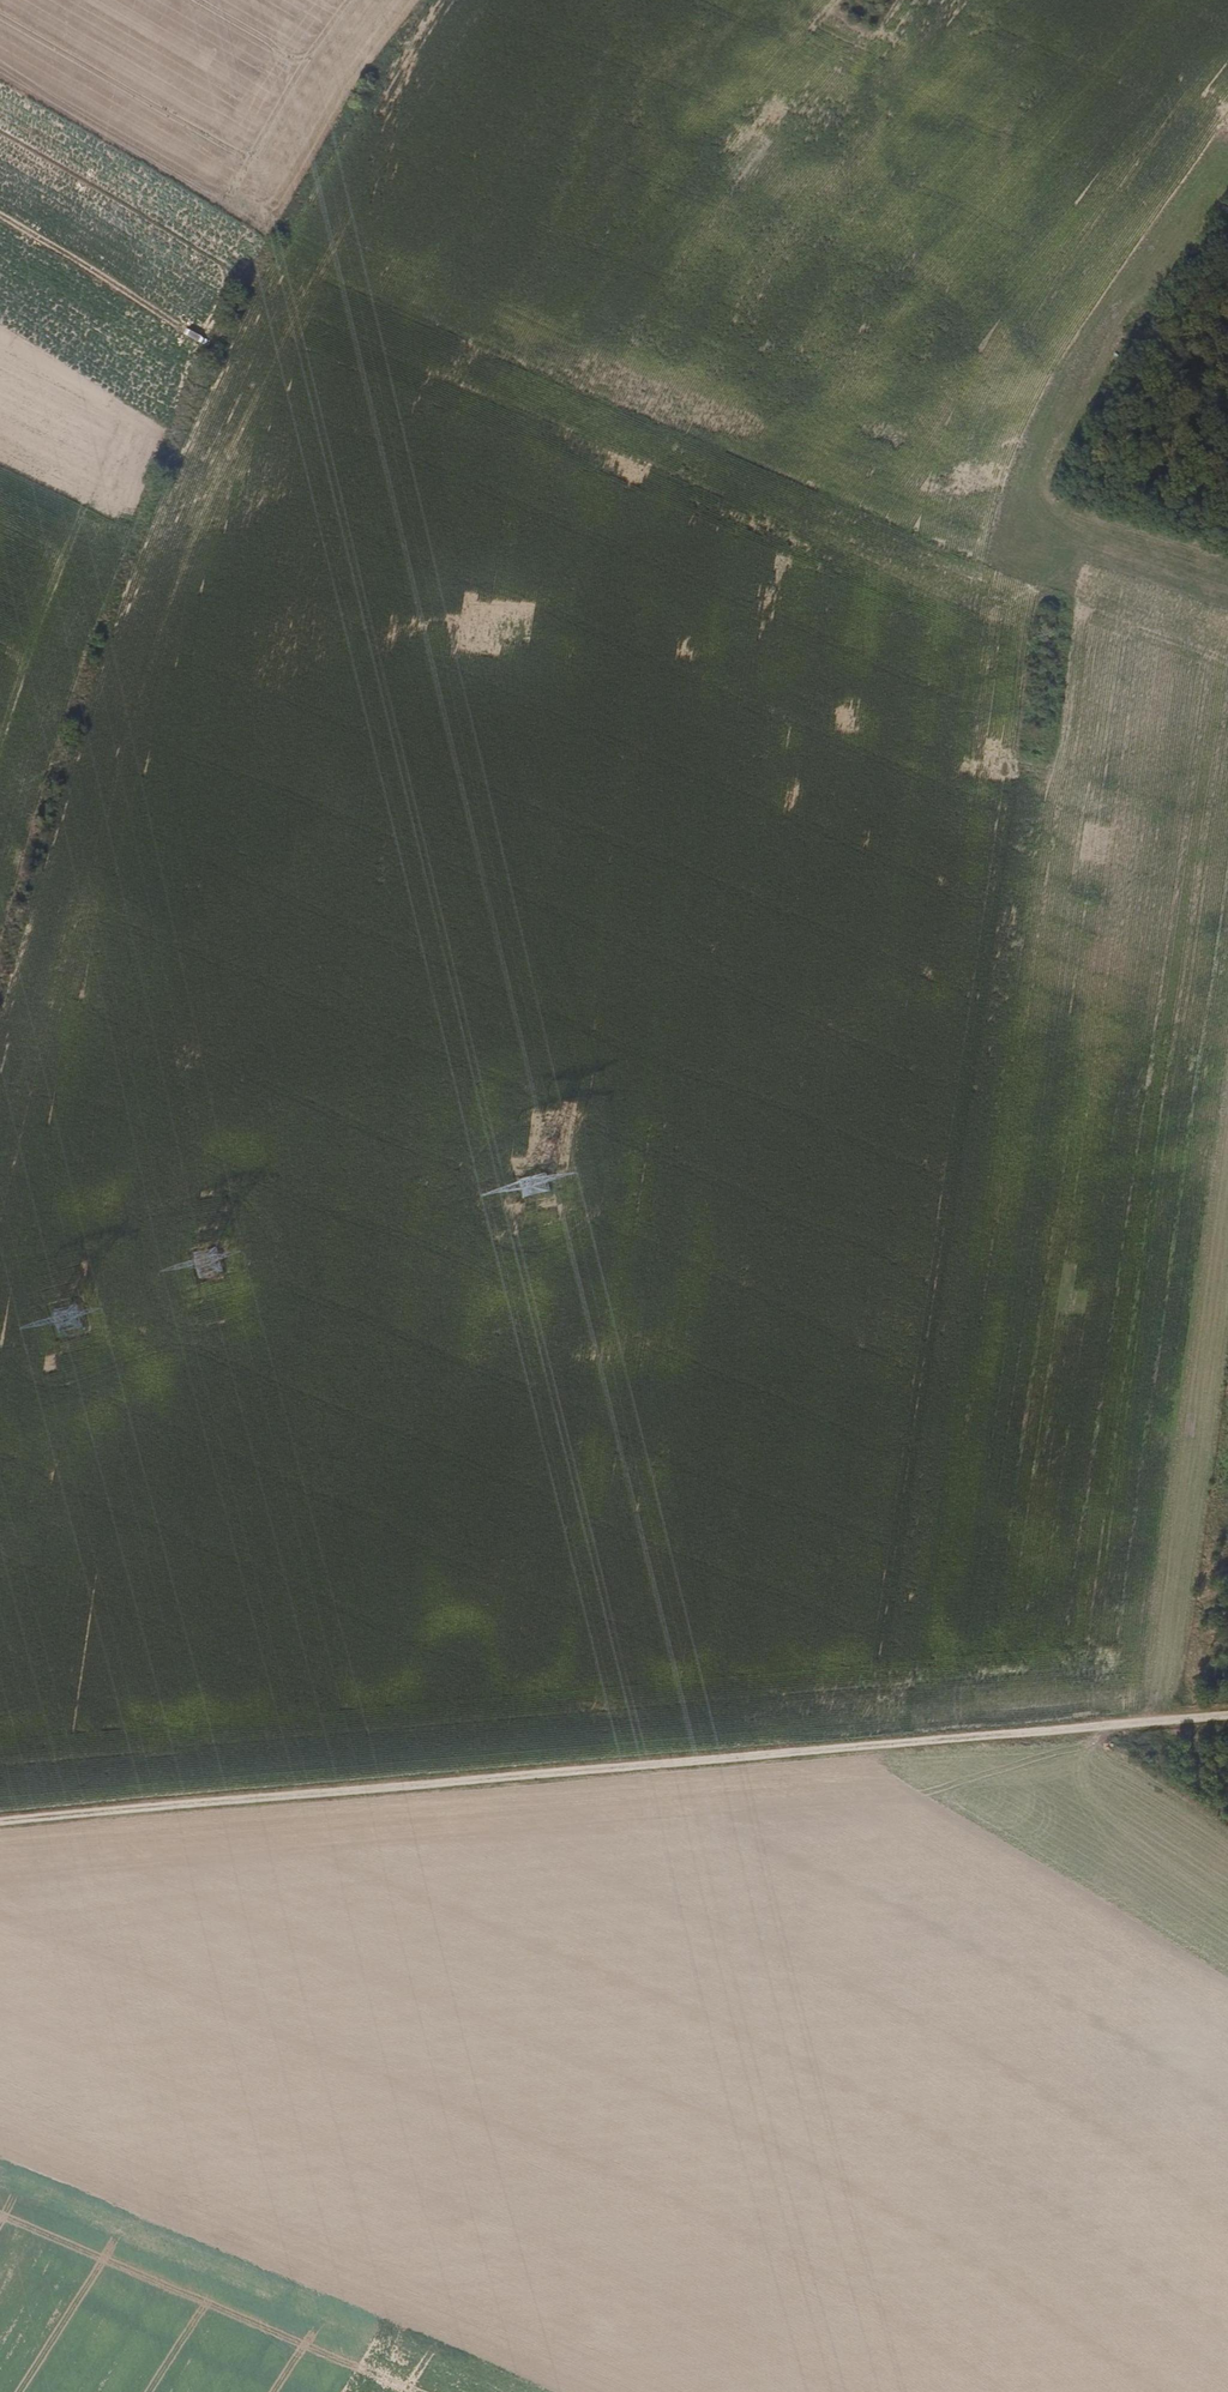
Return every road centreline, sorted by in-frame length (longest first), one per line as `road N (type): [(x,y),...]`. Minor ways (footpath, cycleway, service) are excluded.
road 1 (track): [(0,1829),(1227,1719)]

